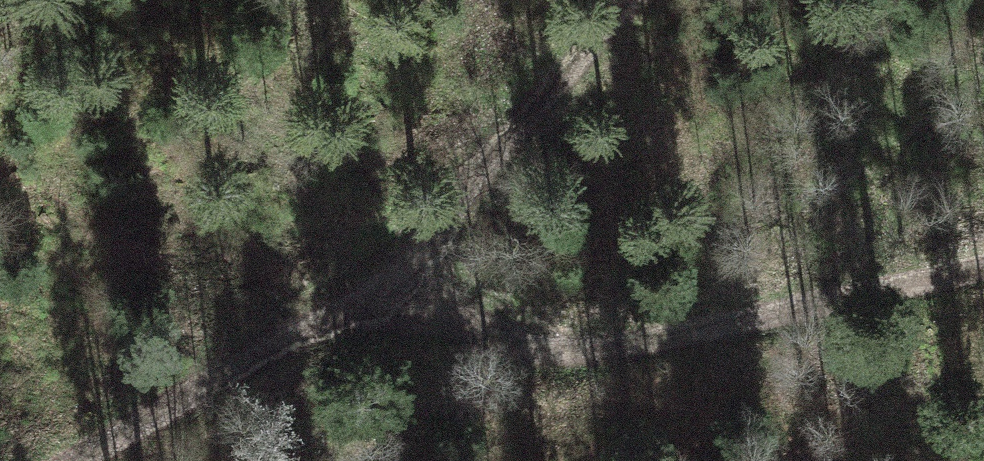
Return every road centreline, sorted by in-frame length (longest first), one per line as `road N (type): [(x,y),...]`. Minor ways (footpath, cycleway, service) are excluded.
road 1 (track): [(983,258),(751,319),(572,349)]
road 2 (track): [(398,269),(71,460)]
road 3 (track): [(634,0),(543,93),(398,269)]
road 4 (track): [(572,349),(879,448),(887,460)]
road 5 (track): [(398,269),(462,311),(572,349)]

